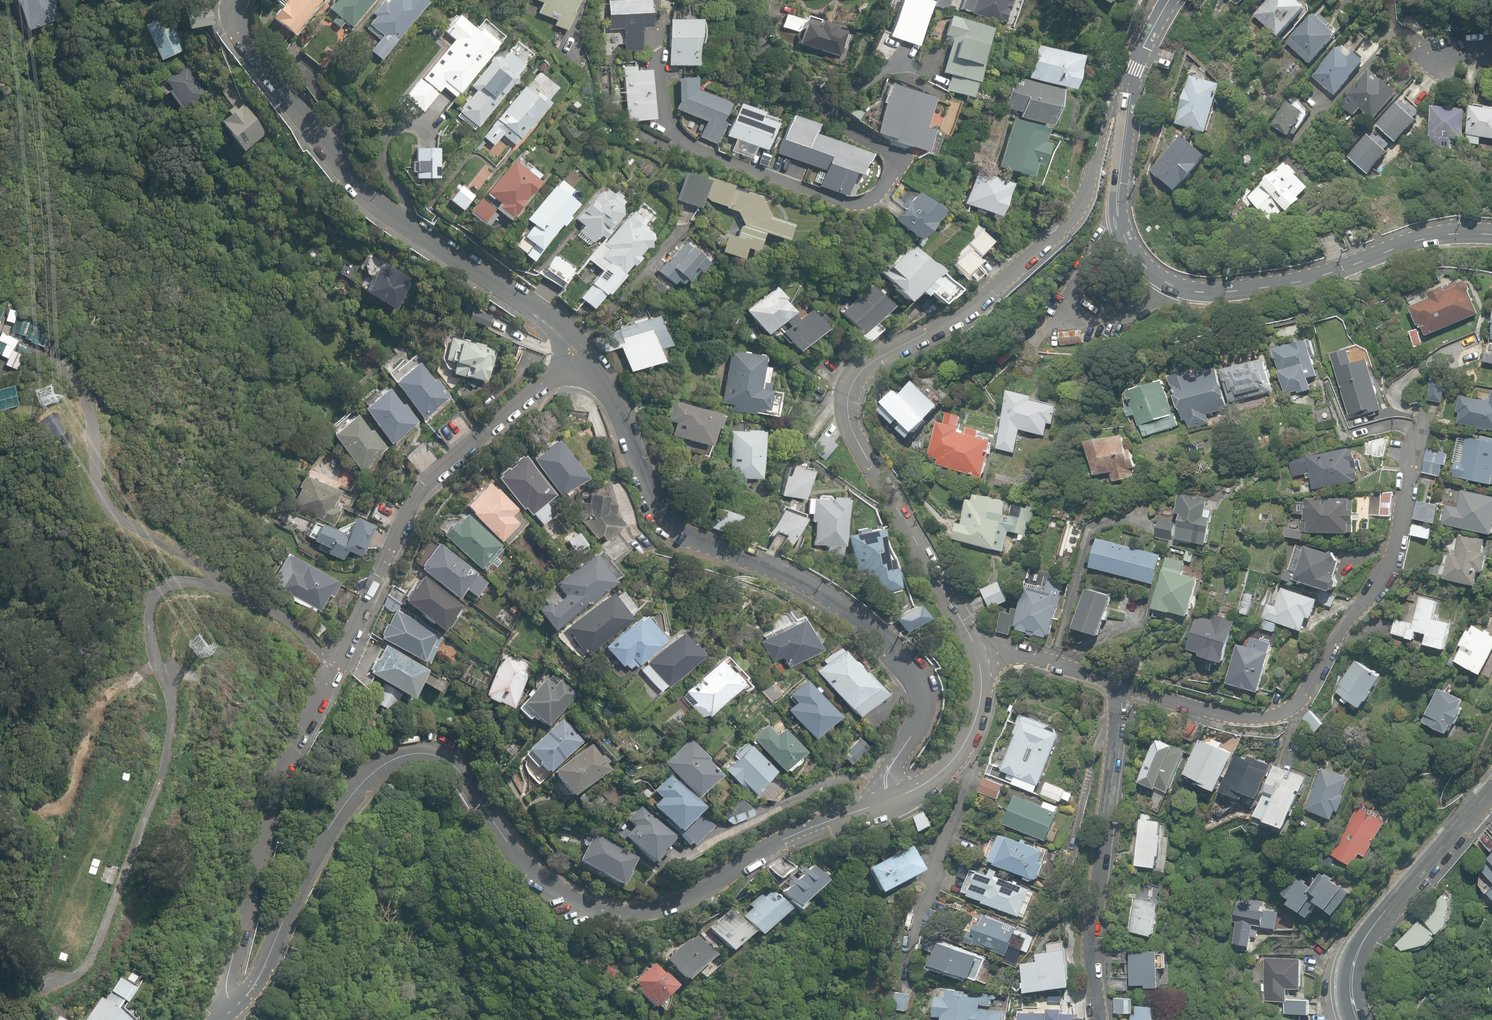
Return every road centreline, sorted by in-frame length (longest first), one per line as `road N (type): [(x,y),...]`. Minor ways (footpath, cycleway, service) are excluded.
road 1 (residential): [(890,800),(795,829),(677,902),(633,915),(588,912),(525,863),(452,765),(408,755),(373,773),(313,848),(278,938),(233,1007)]
road 2 (residential): [(585,352),(429,478),(407,513),(270,808),(232,945),(227,994),(233,1007)]
road 3 (residential): [(981,650),(875,477),(852,434),(848,401),(855,380),(903,342),(996,286),(1047,244),(1078,207),(1110,103),(1131,90)]
road 4 (residential): [(651,0),(660,109),(687,150),(853,208),(871,204),(896,165),(769,56),(761,42),(768,0)]
road 5 (residential): [(890,800),(886,778),(916,727),(917,681),(883,640),(809,588),(668,524),(647,498),(622,417),(585,352)]
road 6 (residential): [(585,352),(542,314),(369,199),(246,46),(237,0)]
road 7 (residential): [(1119,687),(1236,717),(1295,705),(1393,569),(1416,433)]
road 8 (secondary): [(1158,278),(1196,293),(1246,292),(1341,271),(1428,237),(1491,234)]
road 9 (residential): [(1119,687),(1094,928),(1100,1019)]
road 10 (secondary): [(1491,797),(1356,952),(1350,996),(1358,1019)]
road 11 (residential): [(960,754),(975,774),(907,955)]
road 12 (residential): [(981,650),(1009,651),(1119,687)]
road 13 (secondary): [(1131,90),(1118,214)]

